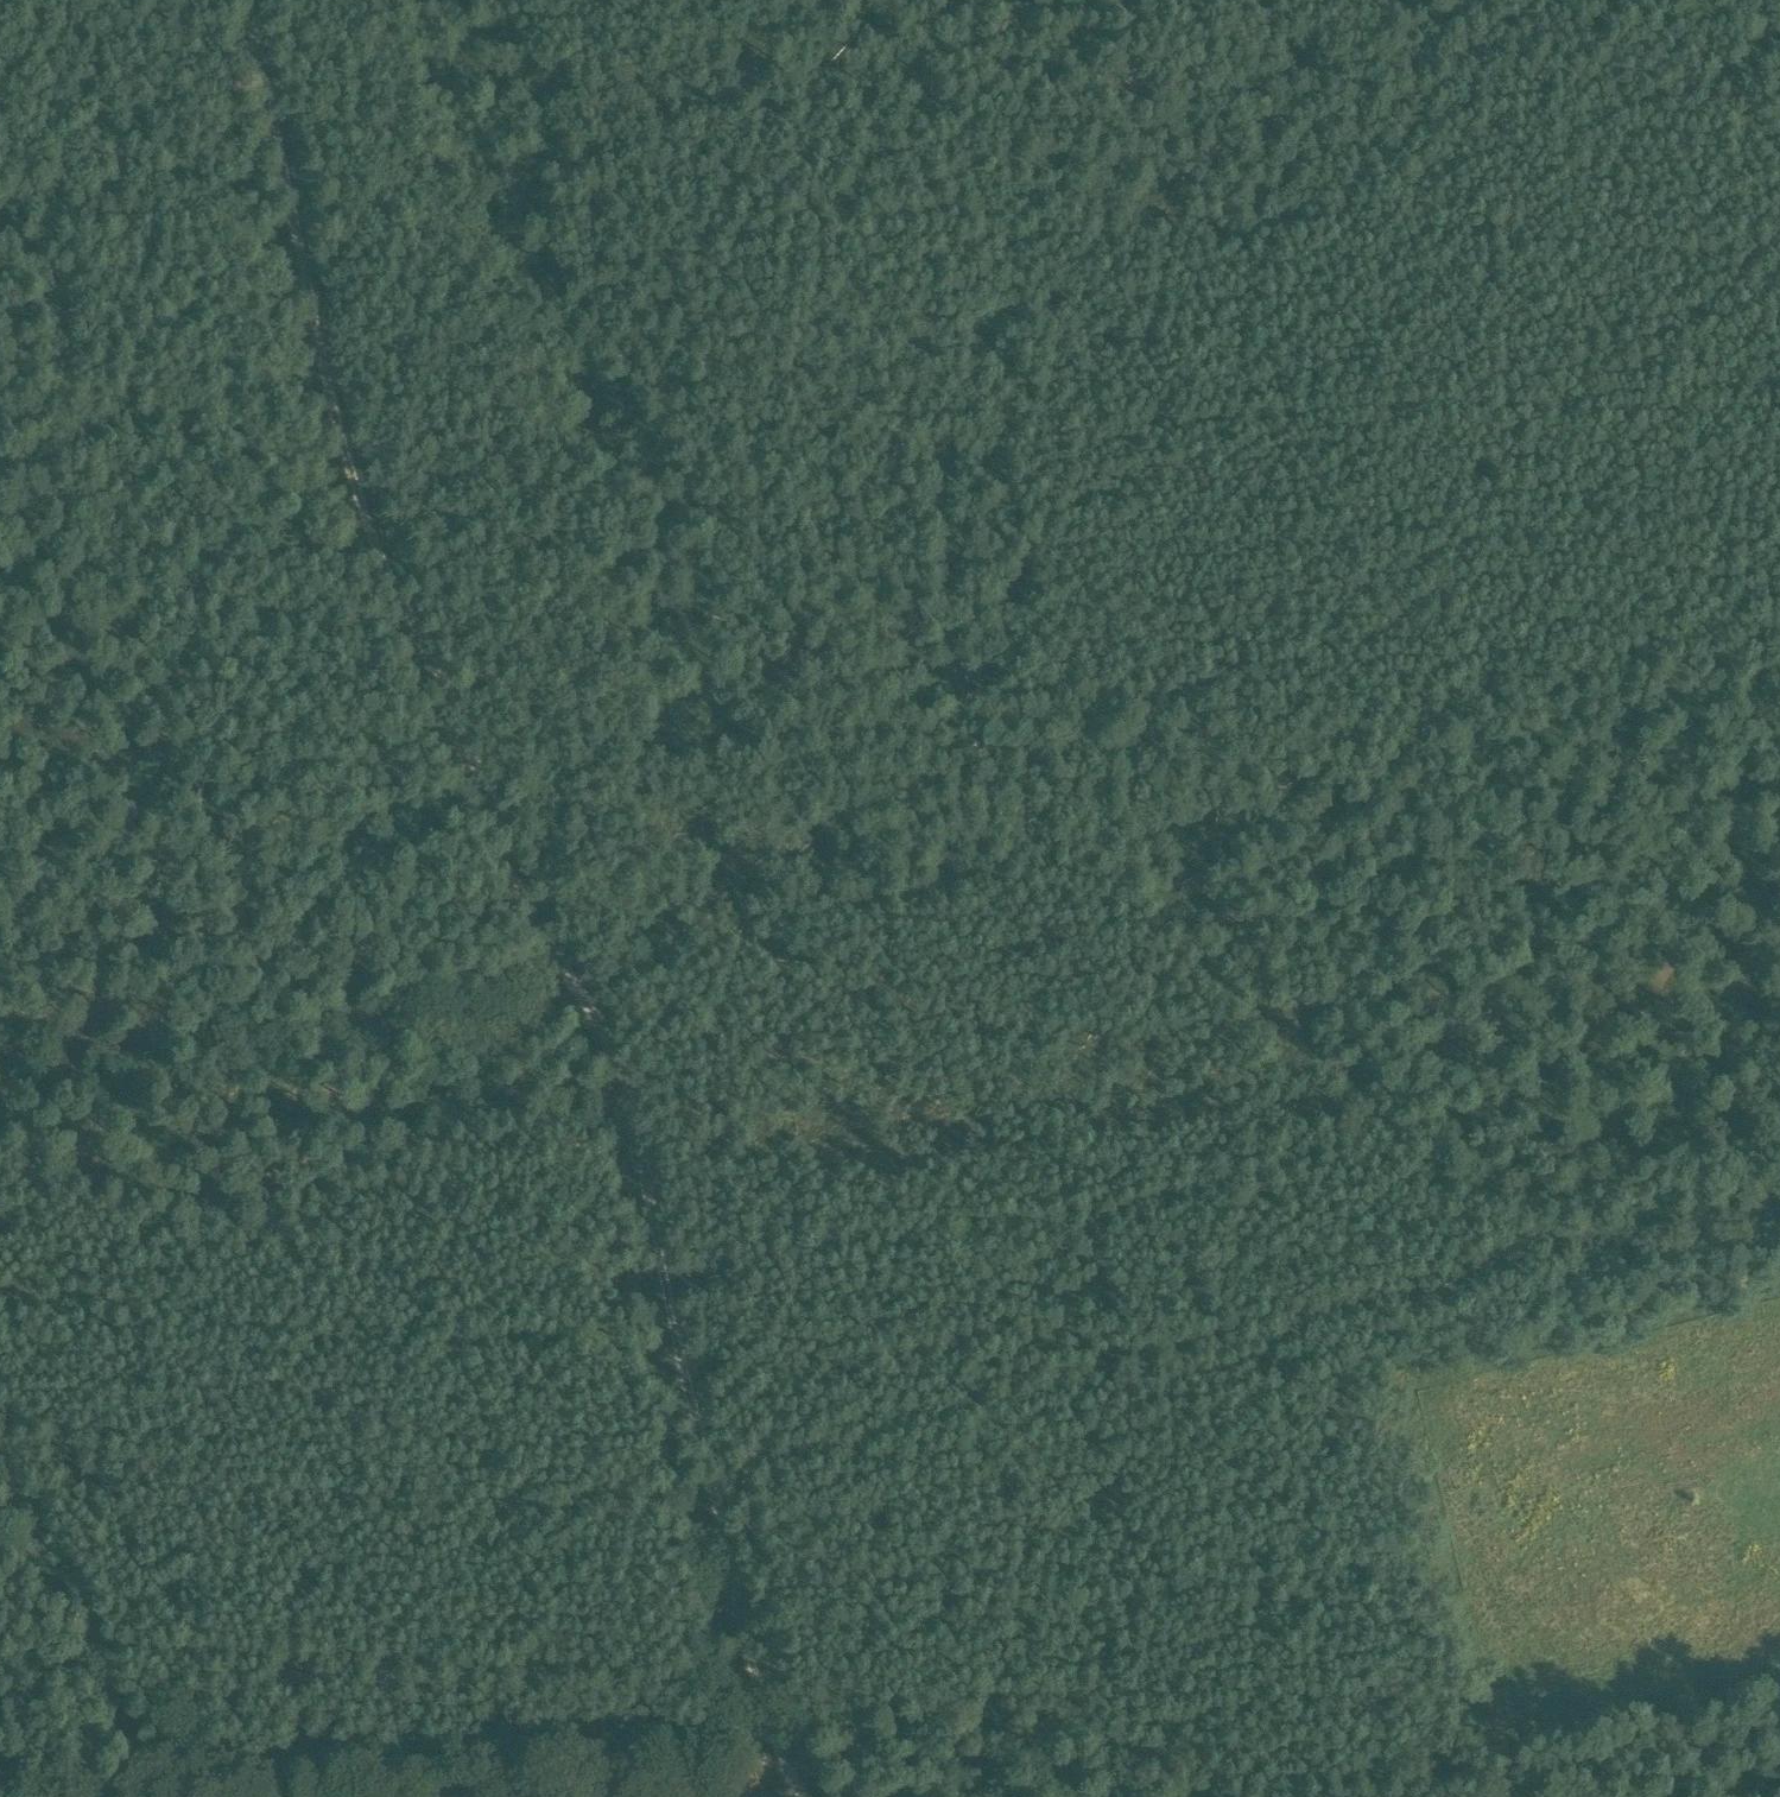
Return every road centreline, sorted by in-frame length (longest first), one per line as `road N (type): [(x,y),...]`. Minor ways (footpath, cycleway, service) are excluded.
road 1 (track): [(771,1761),(759,1672),(616,1108),(514,868),(406,658),(289,236),(239,0)]
road 2 (track): [(771,1761),(466,1759),(358,1771),(0,1783)]
road 3 (track): [(0,1456),(91,1647),(133,1778)]

